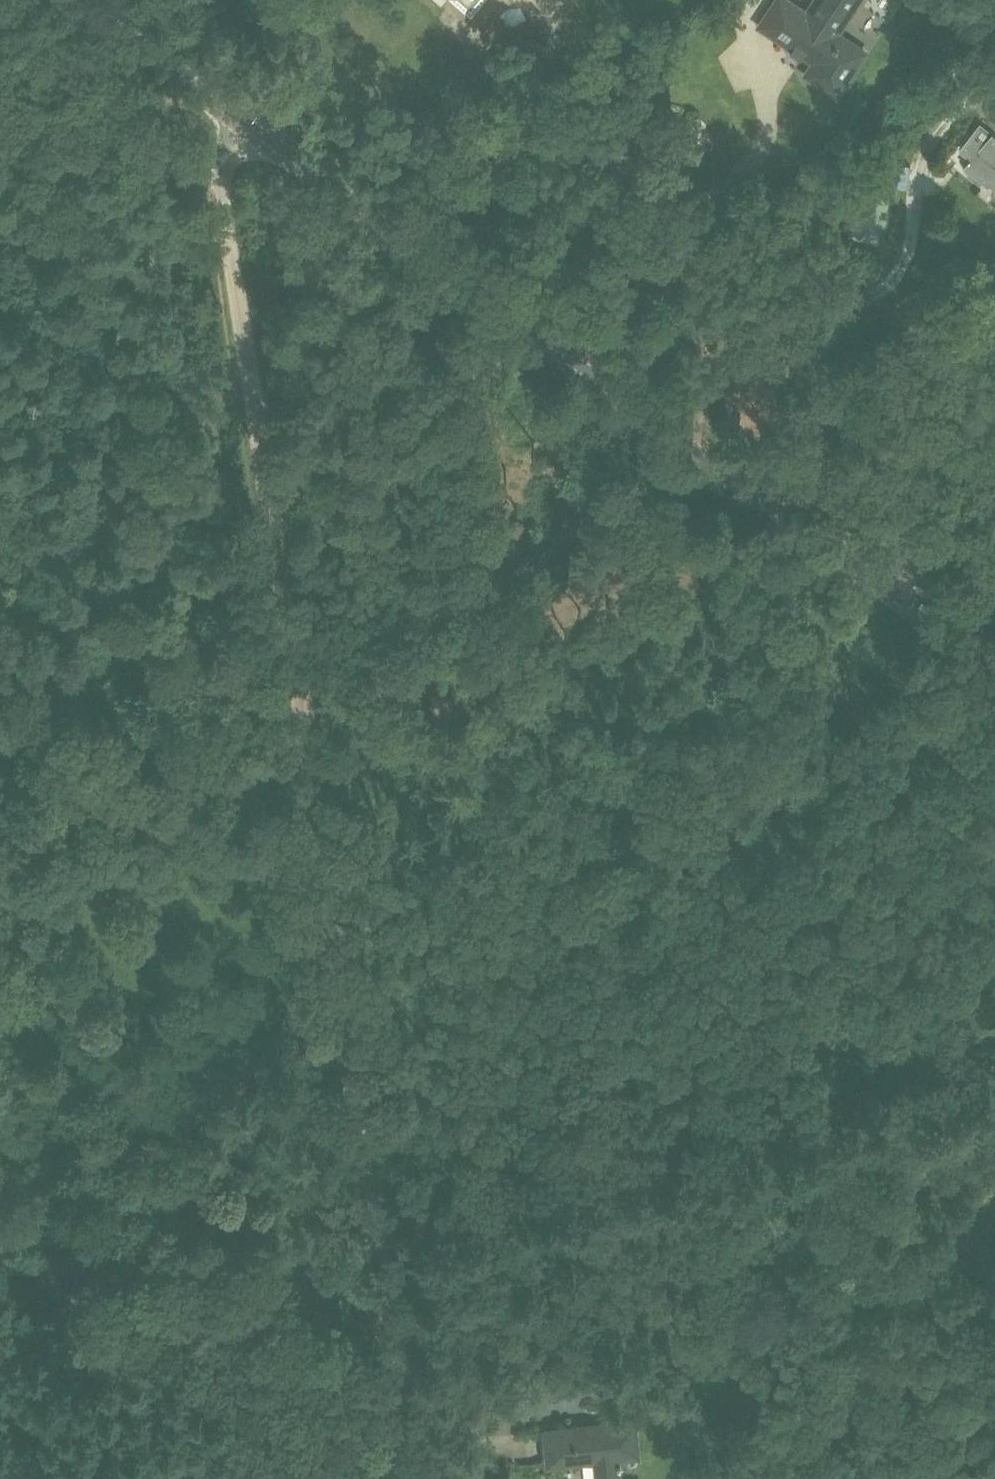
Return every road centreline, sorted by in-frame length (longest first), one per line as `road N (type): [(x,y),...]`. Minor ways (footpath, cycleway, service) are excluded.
road 1 (primary): [(994,667),(79,0)]
road 2 (track): [(374,1193),(214,159)]
road 3 (track): [(994,1036),(374,1193)]
road 4 (track): [(0,958),(140,1103),(289,1214)]
road 5 (track): [(0,1287),(374,1193)]
road 6 (track): [(0,840),(81,843),(312,777)]
road 7 (track): [(0,368),(54,403),(154,497),(215,514),(270,511)]
road 8 (track): [(418,1478),(374,1193)]

